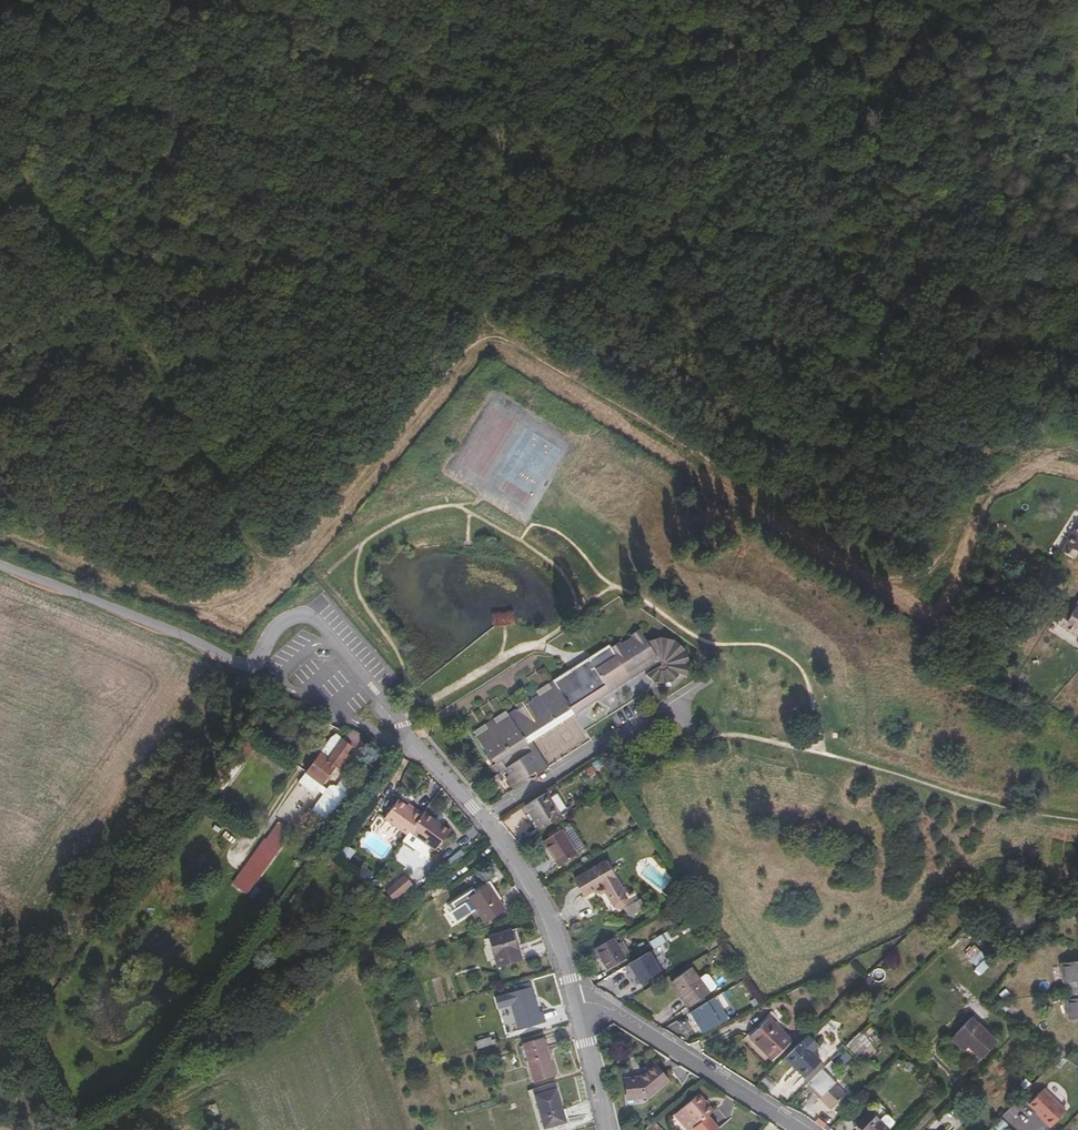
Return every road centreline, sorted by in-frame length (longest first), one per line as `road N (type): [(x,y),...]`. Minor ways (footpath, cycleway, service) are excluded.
road 1 (track): [(0,535),(184,608),(232,599),(271,573),(469,352),(499,344),(559,369),(874,575),(913,576),(932,564),(1002,472),(1059,452),(1077,459)]
road 2 (track): [(271,573),(0,132)]
road 3 (residential): [(309,617),(507,846),(548,913),(578,997)]
road 4 (unclassified): [(0,566),(250,667),(283,623),(309,617)]
road 5 (residential): [(578,997),(802,1129)]
road 6 (residential): [(578,997),(608,1129)]

